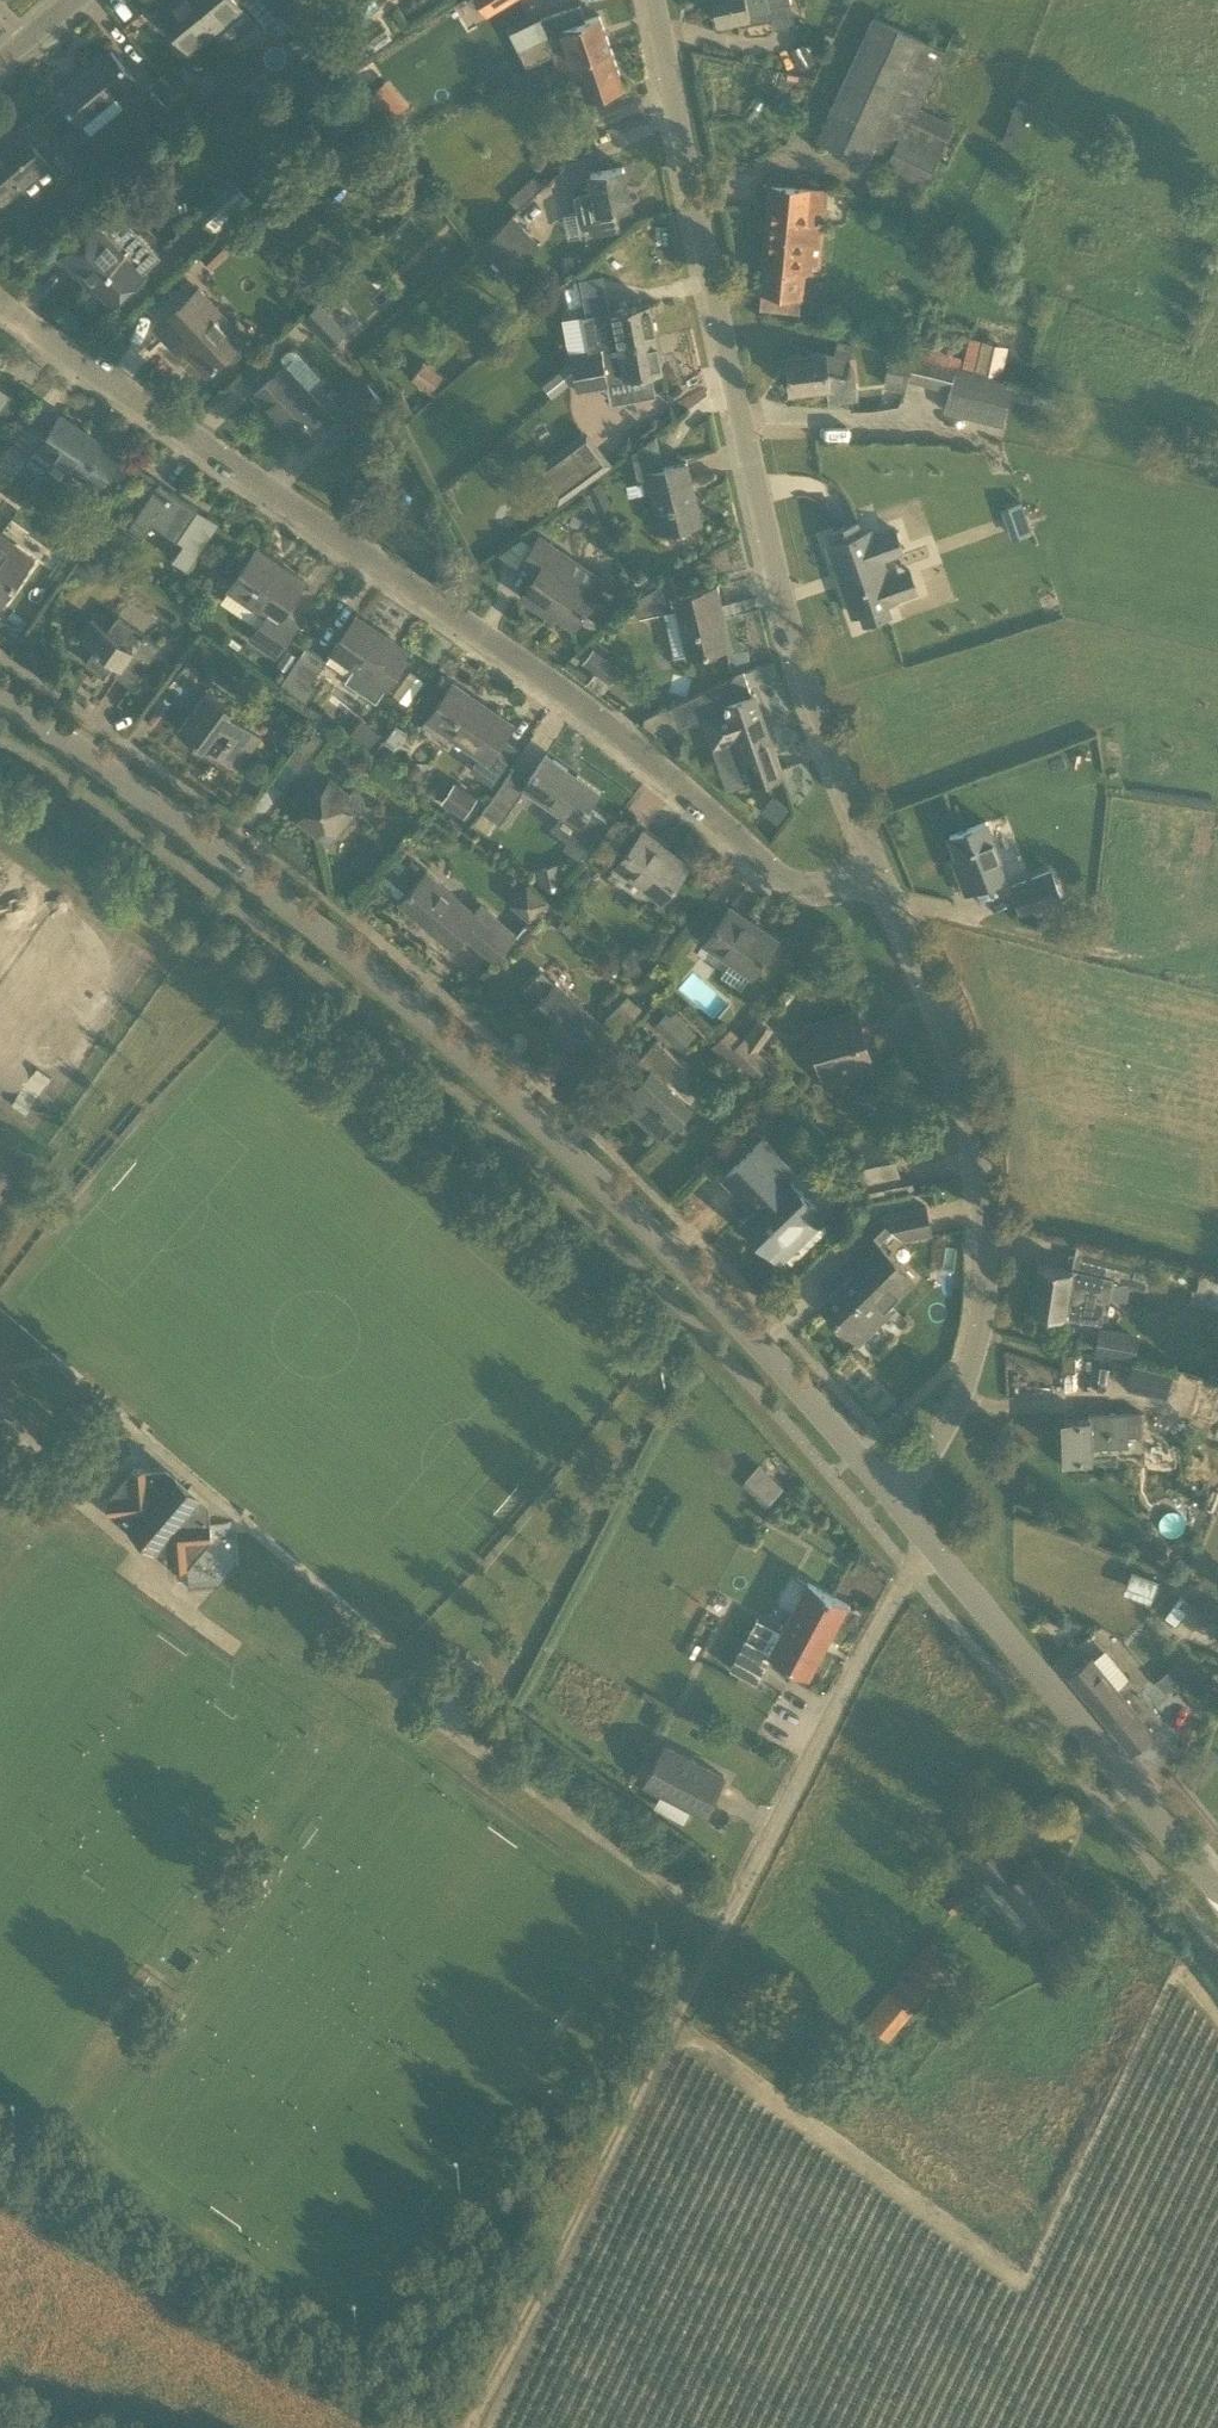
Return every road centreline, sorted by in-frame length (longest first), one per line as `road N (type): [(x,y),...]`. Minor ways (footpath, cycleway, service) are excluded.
road 1 (tertiary): [(891,1496),(693,1276),(497,1084),(371,972),(0,693)]
road 2 (residential): [(877,862),(836,881),(793,884),(574,699),(0,303)]
road 3 (track): [(487,2427),(912,1580)]
road 4 (tertiary): [(877,862),(790,628),(654,0)]
road 5 (tertiary): [(891,1496),(937,1442),(971,1371),(984,1232),(972,1122),(951,1036),(877,862)]
road 6 (tertiary): [(1217,1893),(891,1496)]

